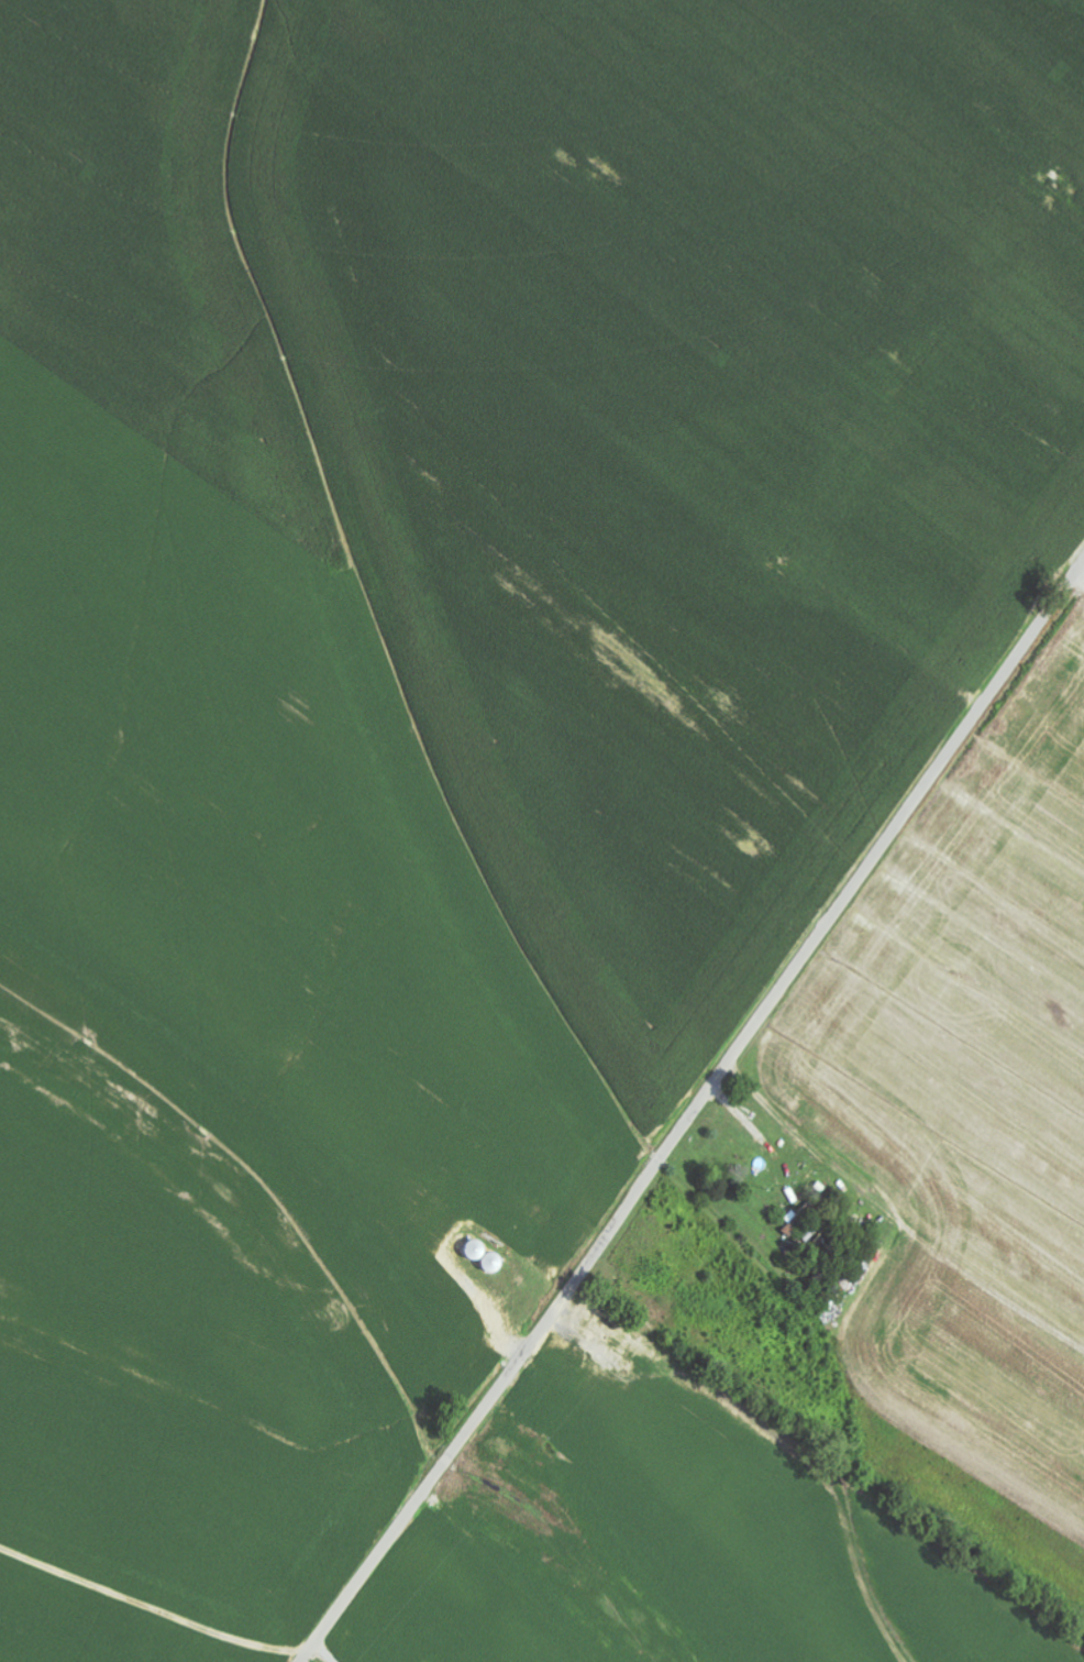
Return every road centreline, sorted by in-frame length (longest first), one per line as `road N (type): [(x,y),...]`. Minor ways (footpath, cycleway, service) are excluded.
road 1 (residential): [(306,1661),(1083,560)]

